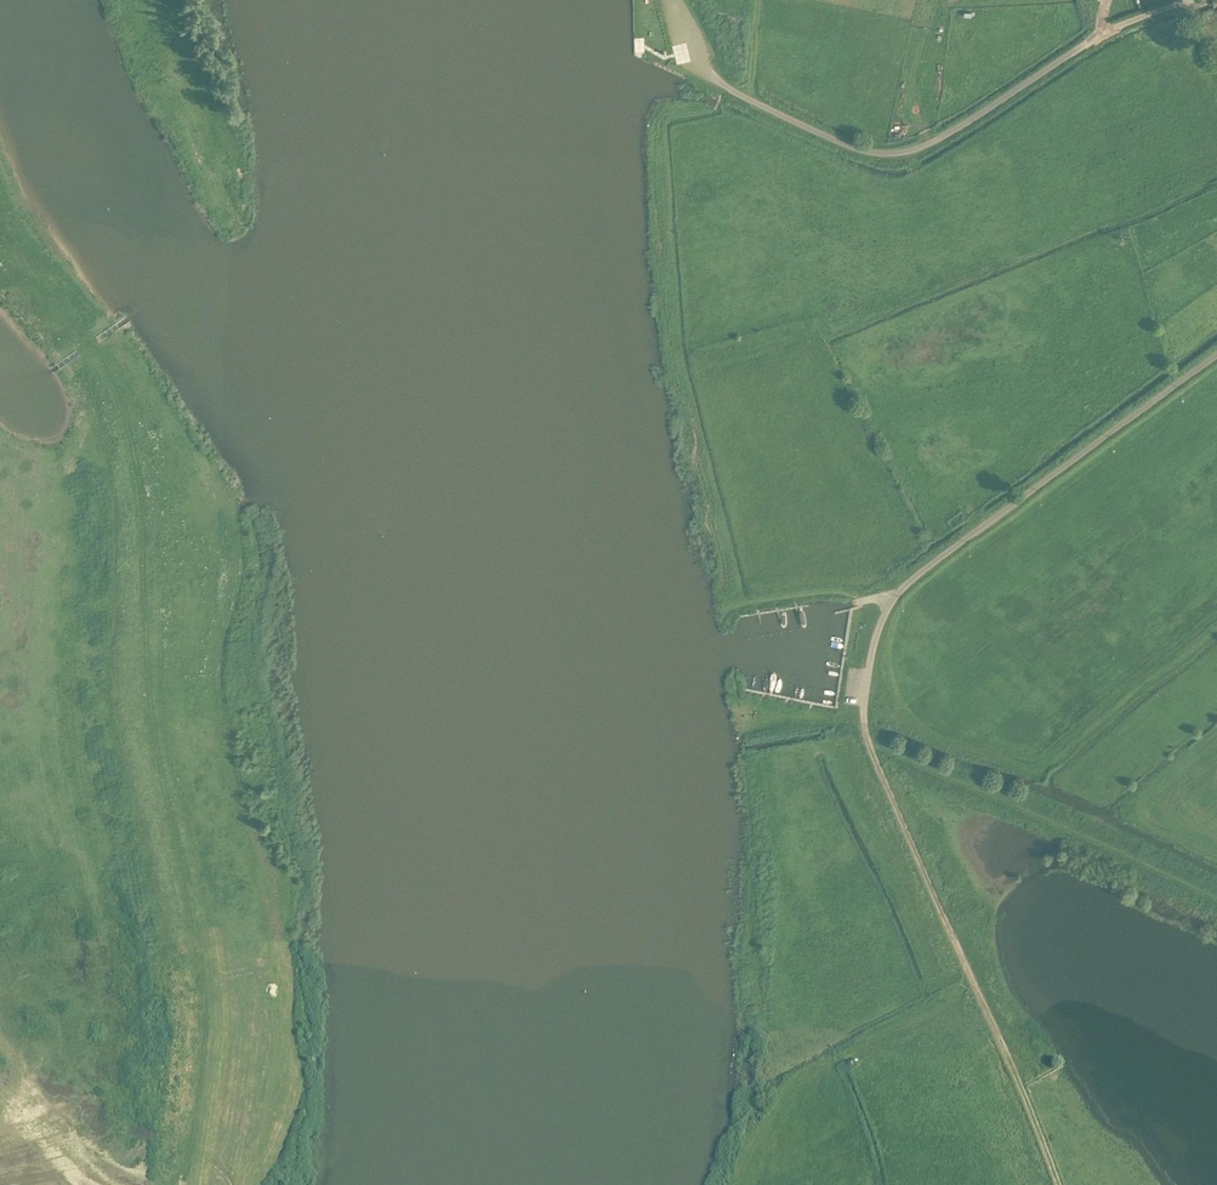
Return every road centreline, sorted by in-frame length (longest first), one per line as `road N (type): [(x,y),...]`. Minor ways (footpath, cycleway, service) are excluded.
road 1 (unclassified): [(672,0),(710,76),(759,105),(880,154),(937,141),(1107,33),(1191,0)]
road 2 (unclassified): [(865,725),(873,647),(905,587),(1216,356)]
road 3 (track): [(867,737),(1058,1184)]

